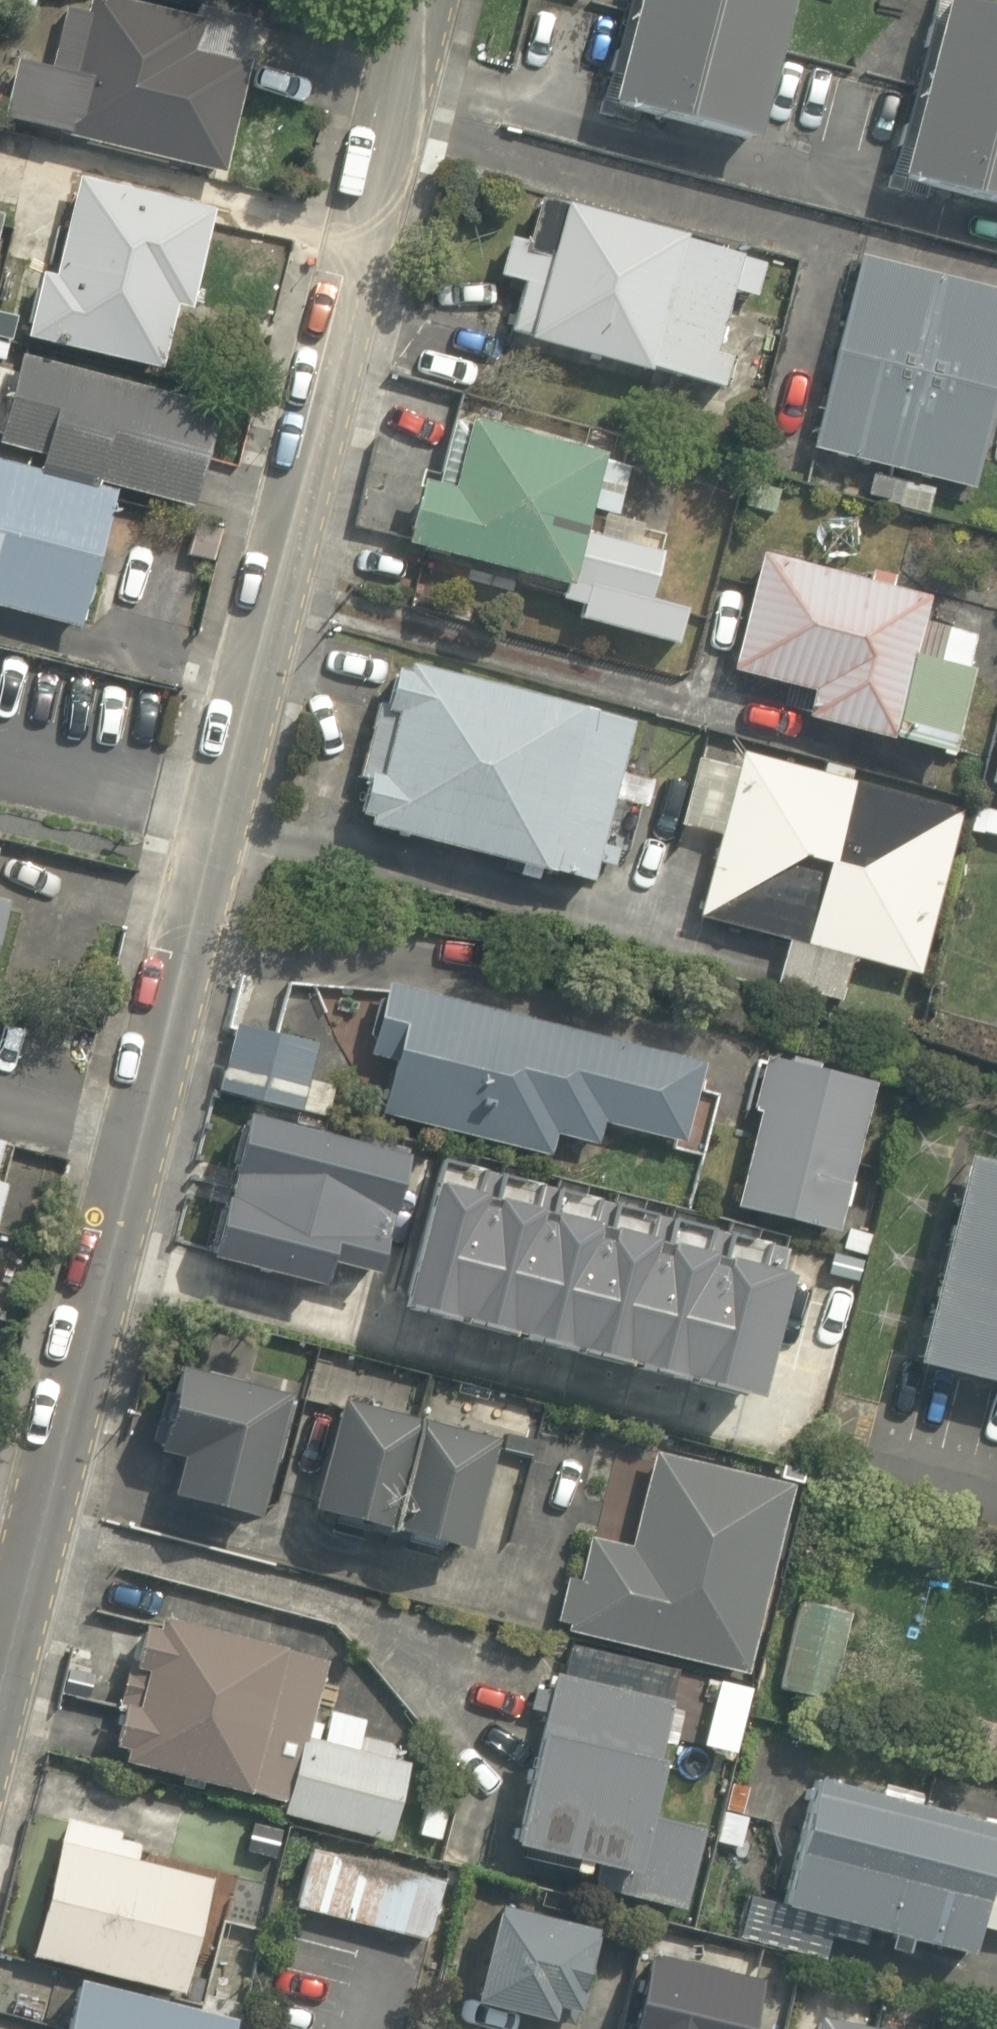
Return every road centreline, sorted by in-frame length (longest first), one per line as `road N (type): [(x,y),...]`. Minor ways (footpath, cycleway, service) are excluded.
road 1 (residential): [(422,0),(0,1670)]

